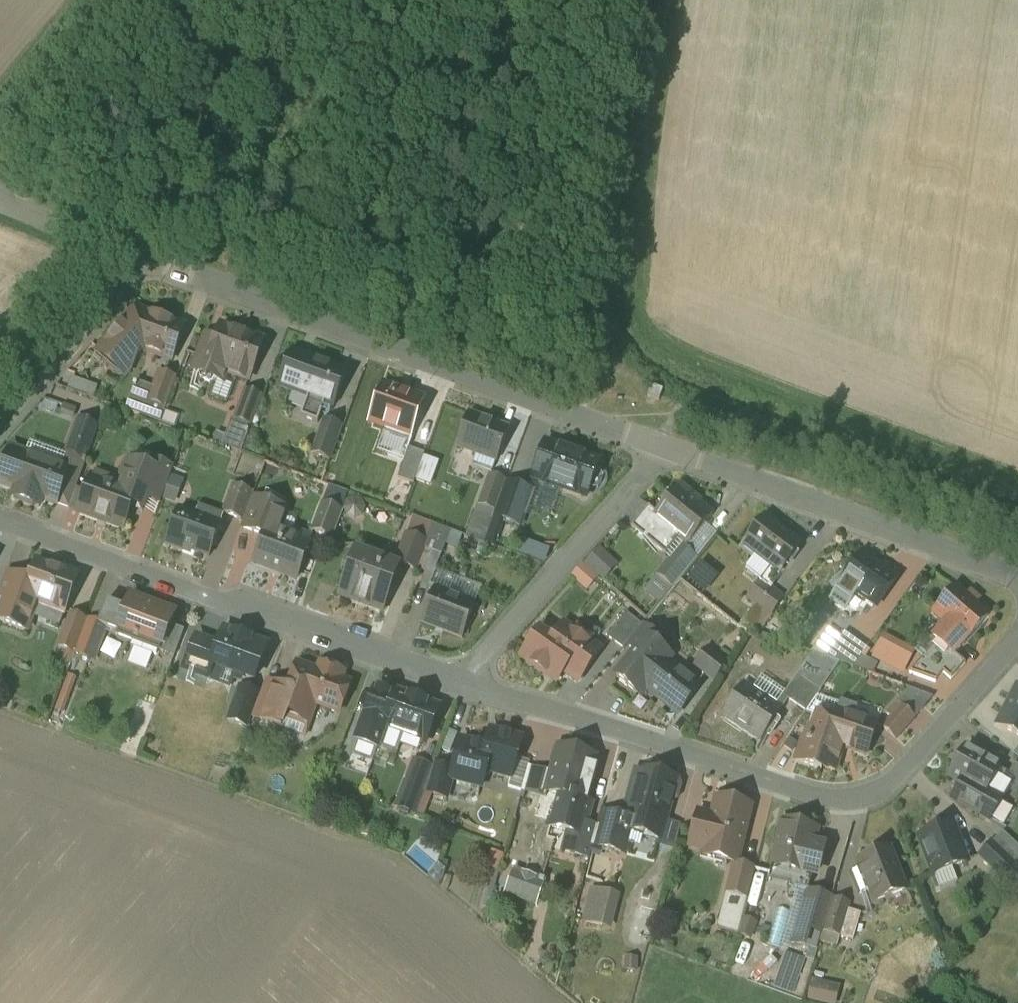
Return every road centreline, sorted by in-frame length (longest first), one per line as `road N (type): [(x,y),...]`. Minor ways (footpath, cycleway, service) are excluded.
road 1 (residential): [(465,683),(817,795),(862,798),(903,775),(1017,639)]
road 2 (unclassified): [(669,450),(143,260)]
road 3 (residential): [(0,522),(465,683)]
road 4 (unclassified): [(1017,579),(669,450)]
road 5 (residential): [(465,683),(669,450)]
road 6 (unclassified): [(143,260),(0,428)]
road 7 (unclassified): [(143,260),(0,209)]

